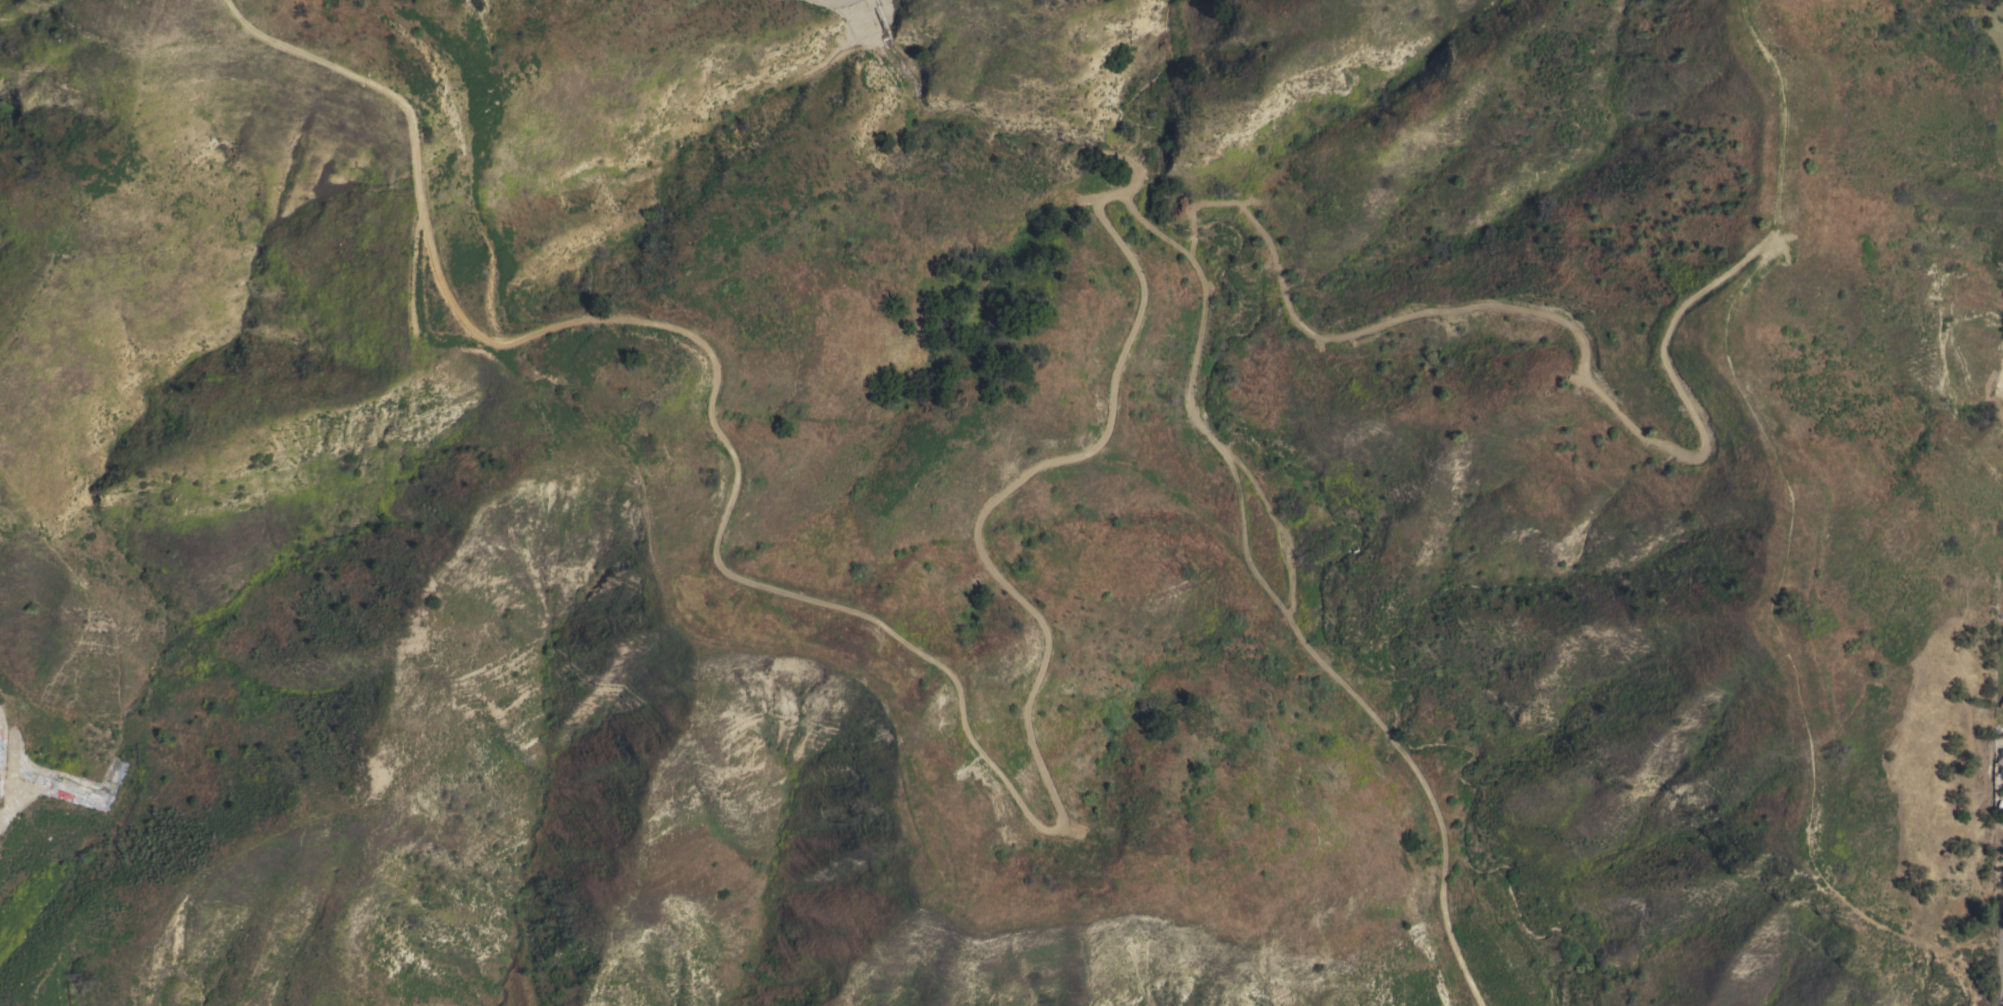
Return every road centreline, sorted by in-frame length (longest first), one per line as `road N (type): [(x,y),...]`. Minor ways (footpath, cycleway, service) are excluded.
road 1 (track): [(1076,459),(1015,473),(989,500),(976,534),(983,563),(1049,627),(1048,663),(1025,708),(1064,832),(1042,829),(981,751),(967,729),(958,675),(868,618),(733,582),(718,566),(738,465),(713,422),(716,358),(683,325),(575,323),(511,347),(482,340),(442,287),(420,173),(419,117),(359,76),(258,33),(227,0)]
road 2 (track): [(1076,459),(1109,439),(1140,316),(1127,259),(1088,204),(1109,194),(1194,238),(1208,294),(1190,380),(1210,440),(1289,553),(1292,612)]
road 3 (track): [(1292,612),(1306,639),(1395,737),(1436,801),(1450,857),(1445,904),(1458,955),(1485,1005)]
road 4 (track): [(1076,459),(1145,469),(1243,552),(1292,612)]

